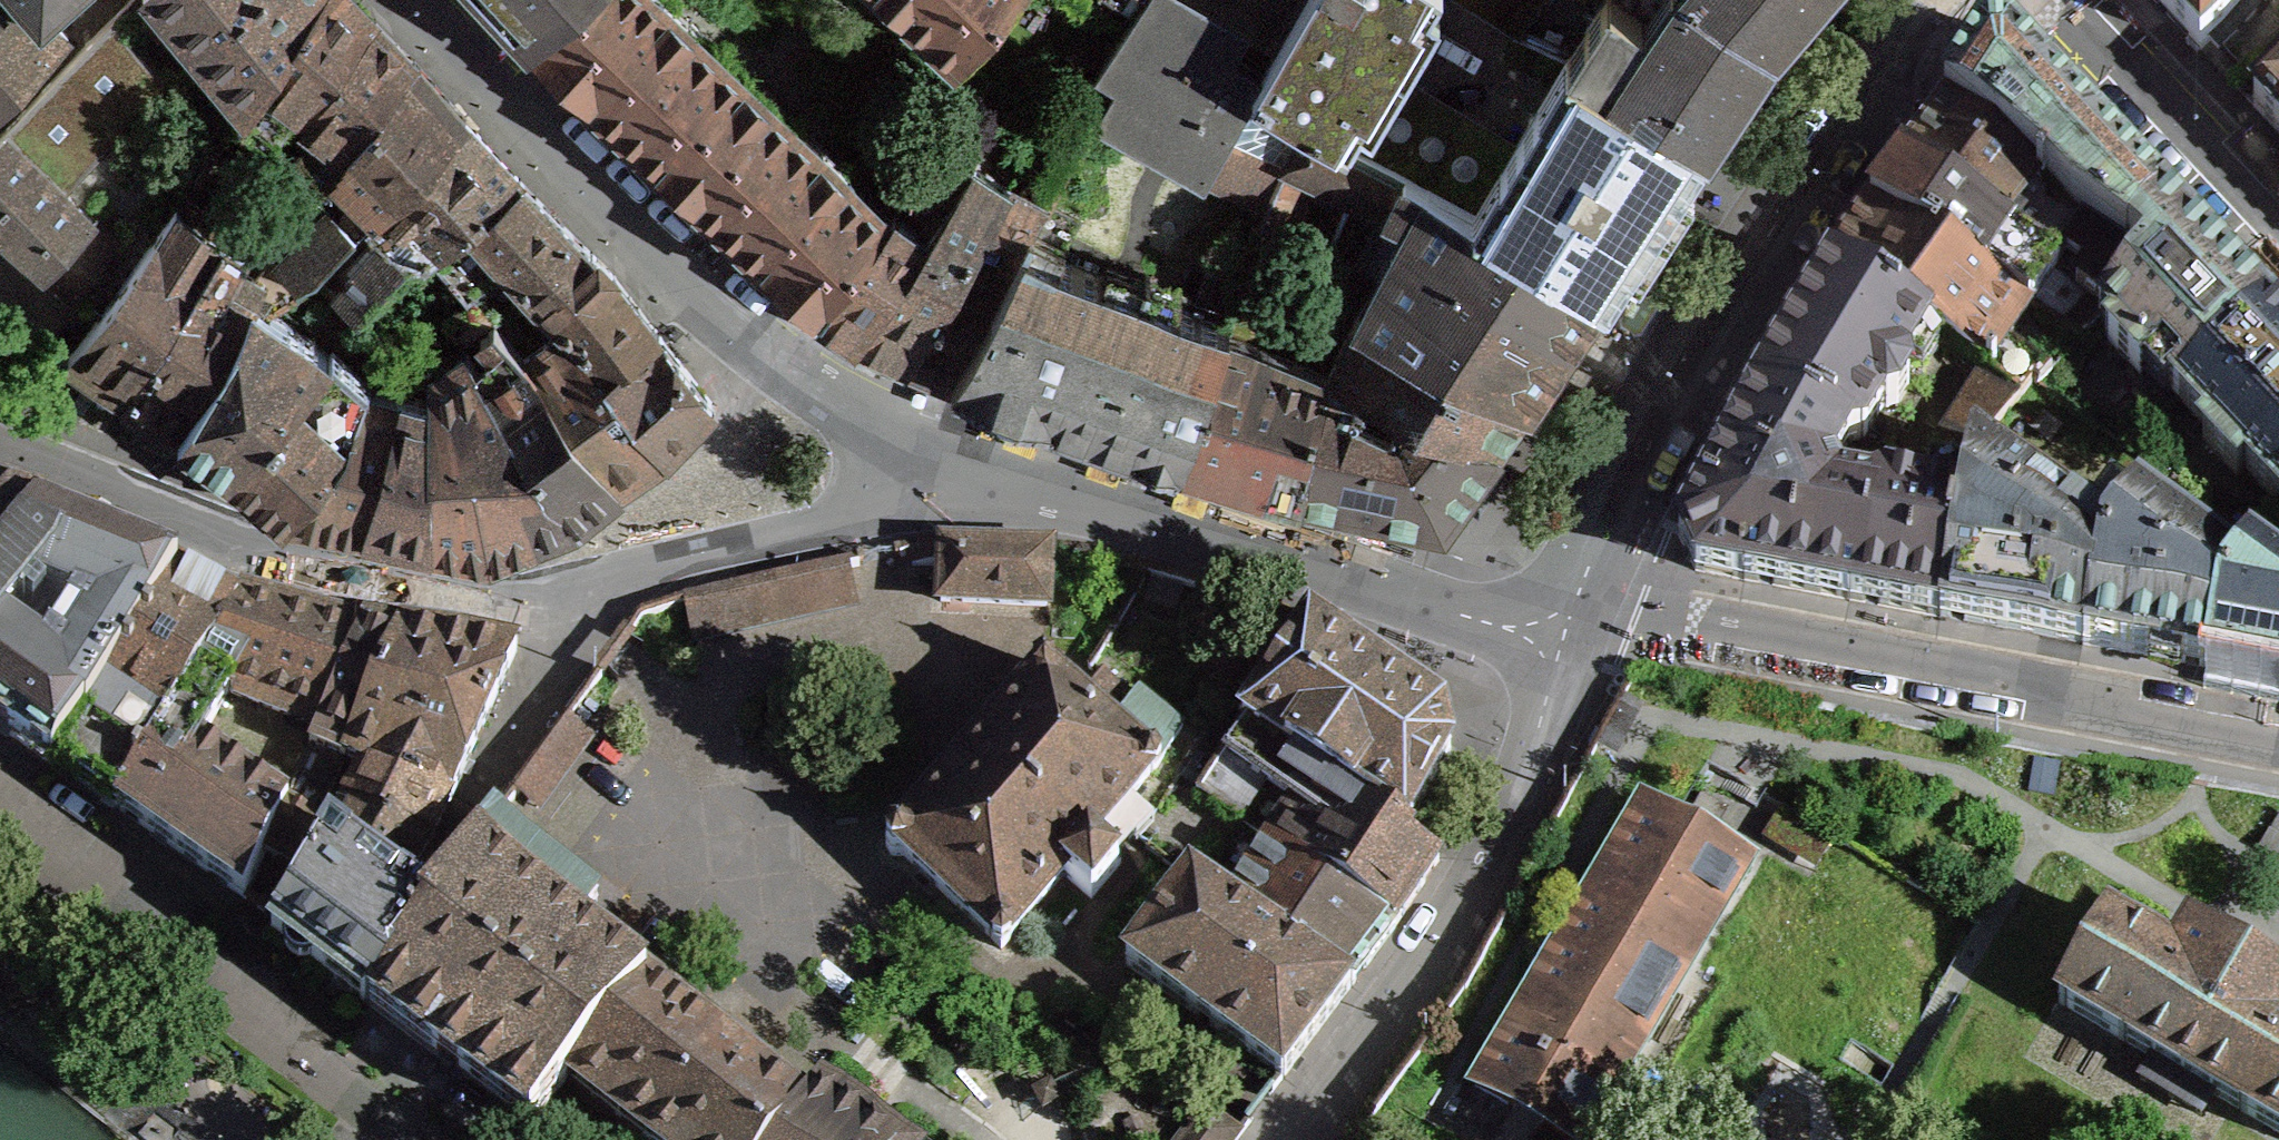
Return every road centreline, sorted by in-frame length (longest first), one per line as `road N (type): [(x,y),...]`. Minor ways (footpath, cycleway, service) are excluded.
road 1 (residential): [(1569,620),(1691,620),(2278,742)]
road 2 (residential): [(956,466),(796,382),(685,287),(416,0)]
road 3 (residential): [(1569,620),(1652,425),(1919,0)]
road 4 (residential): [(956,466),(1422,605),(1569,620)]
road 5 (residential): [(0,451),(315,568),(480,603),(578,609)]
road 6 (residential): [(1296,1139),(1433,959),(1483,867),(1523,780),(1569,620)]
road 7 (residential): [(0,814),(427,1139)]
road 8 (residential): [(578,609),(702,556),(839,522),(956,466)]
road 9 (residential): [(2278,229),(2065,0)]
road 10 (residential): [(451,839),(561,665),(578,609)]

